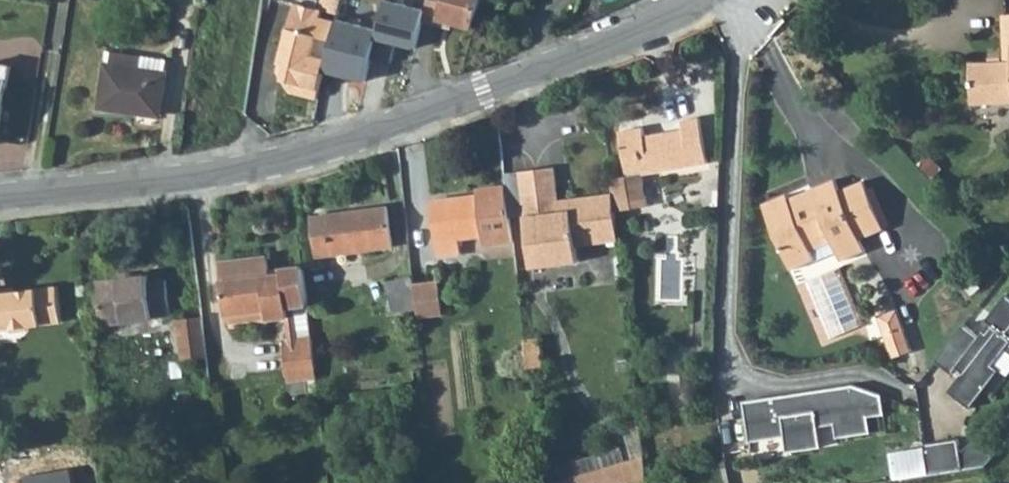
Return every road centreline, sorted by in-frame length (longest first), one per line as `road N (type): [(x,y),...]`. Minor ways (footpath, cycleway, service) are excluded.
road 1 (residential): [(0,196),(263,166),(370,134),(697,0)]
road 2 (residential): [(738,0),(725,389),(854,372),(915,395)]

